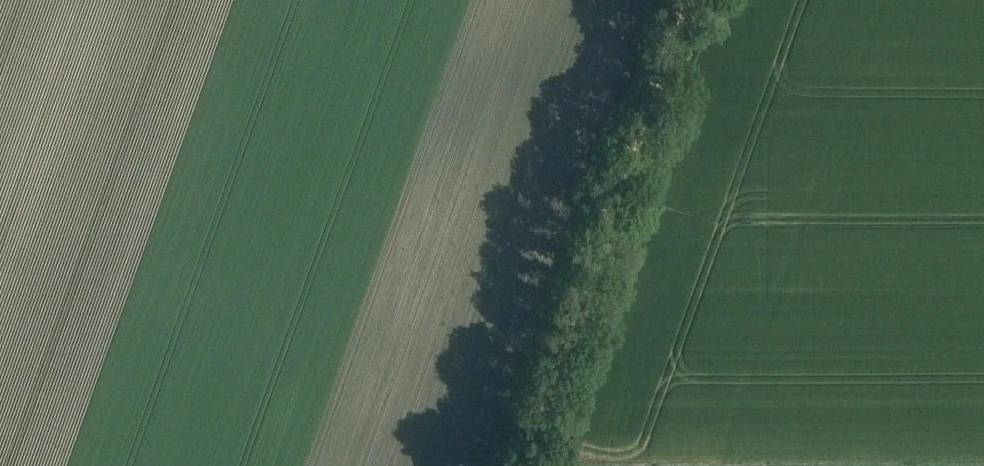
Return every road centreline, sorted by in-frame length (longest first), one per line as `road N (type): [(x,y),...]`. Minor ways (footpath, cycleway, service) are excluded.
road 1 (track): [(520,465),(685,0)]

